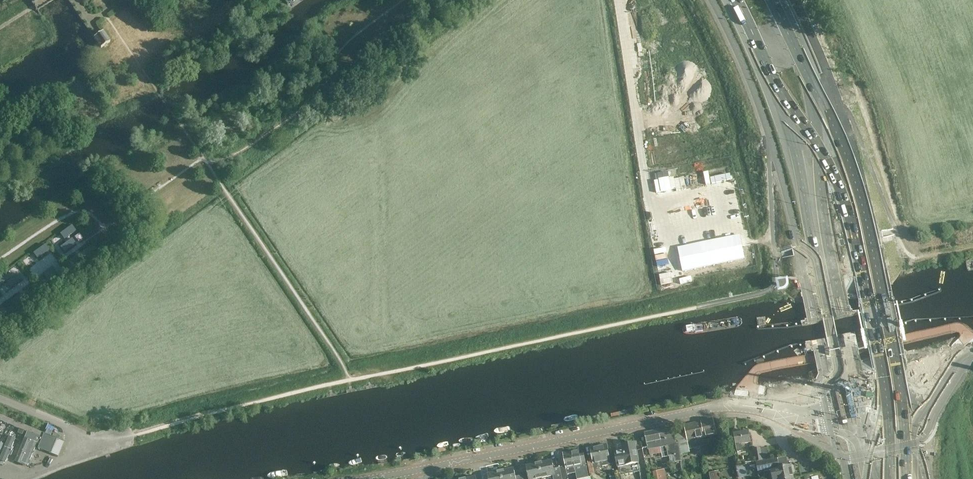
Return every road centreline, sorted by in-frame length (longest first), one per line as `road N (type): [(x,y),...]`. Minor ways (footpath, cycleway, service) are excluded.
road 1 (primary): [(736,0),(796,148),(857,426)]
road 2 (primary): [(891,416),(839,175),(811,82),(774,0)]
road 3 (tertiary): [(368,478),(725,406),(784,414)]
road 4 (residential): [(132,436),(83,450),(73,430),(0,398)]

